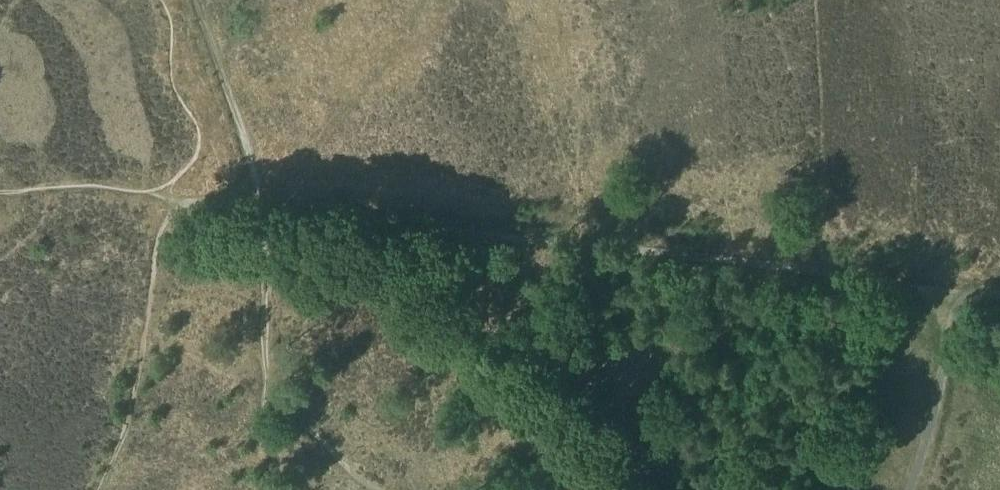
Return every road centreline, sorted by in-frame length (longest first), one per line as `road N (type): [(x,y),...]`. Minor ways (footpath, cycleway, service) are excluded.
road 1 (track): [(961,291),(261,201),(198,0)]
road 2 (track): [(908,489),(961,291),(999,296)]
road 3 (track): [(145,194),(94,185),(0,192)]

